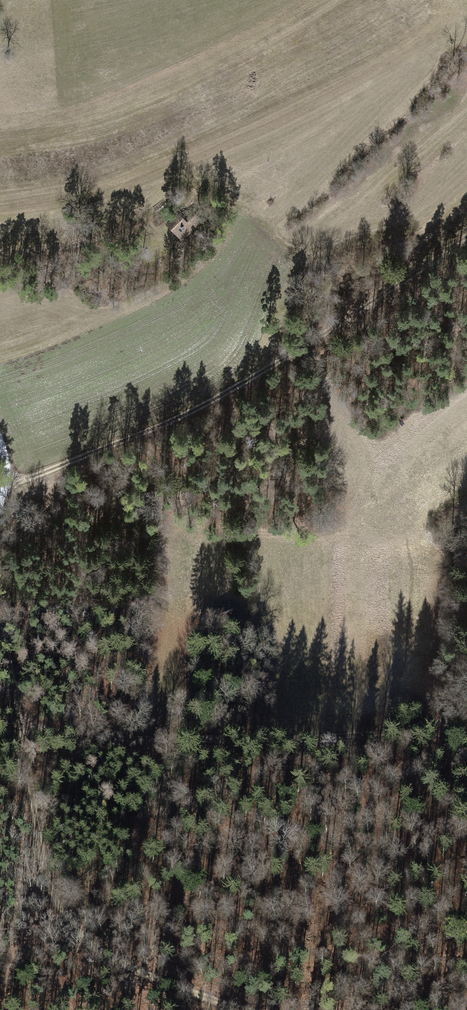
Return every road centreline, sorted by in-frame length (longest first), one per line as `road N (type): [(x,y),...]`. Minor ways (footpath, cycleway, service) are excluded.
road 1 (track): [(0,652),(20,734),(239,740),(466,733)]
road 2 (track): [(6,483),(223,401),(466,243)]
road 3 (track): [(20,734),(64,919),(108,955),(241,1009)]

